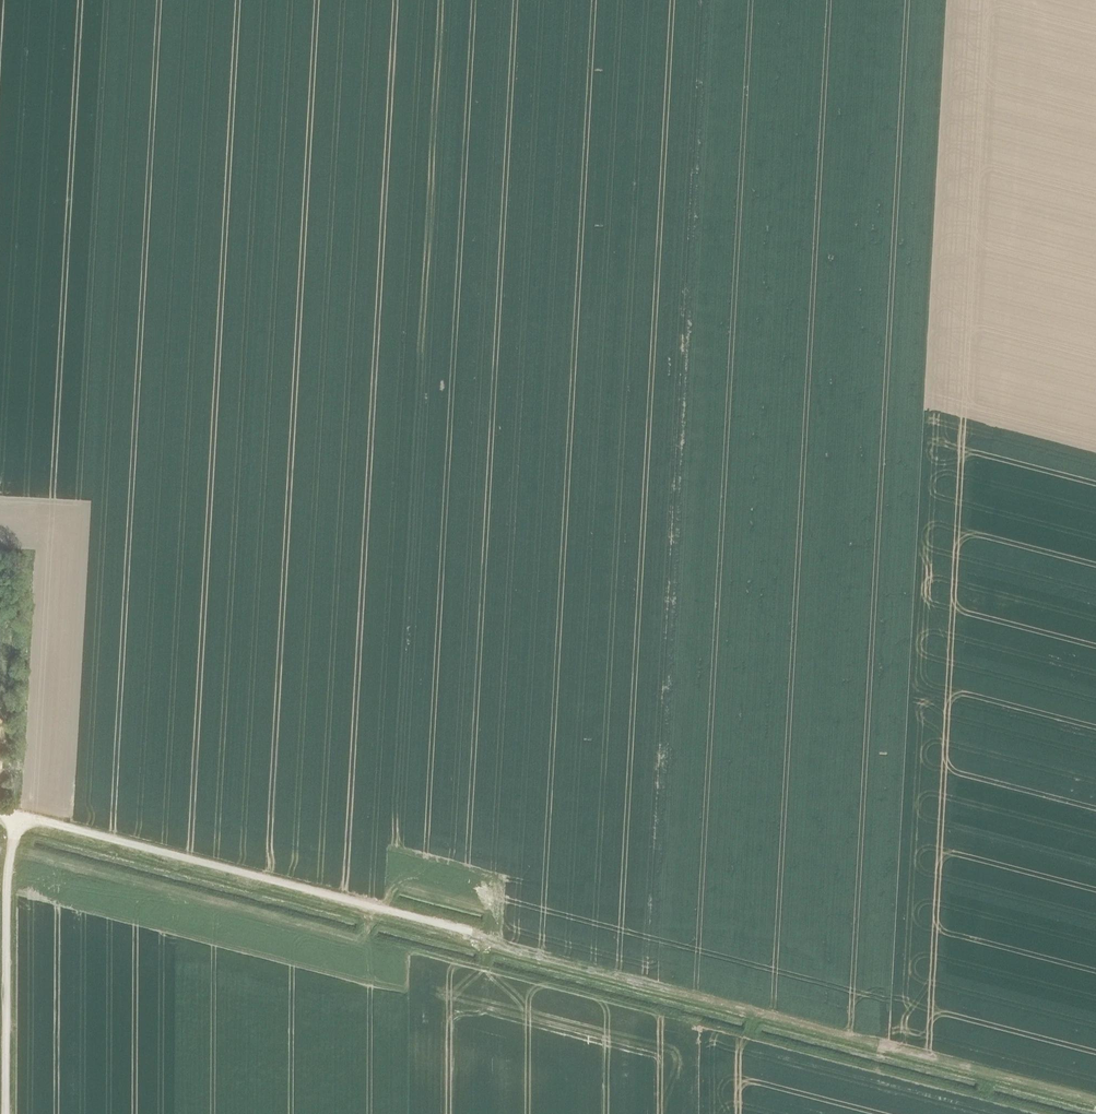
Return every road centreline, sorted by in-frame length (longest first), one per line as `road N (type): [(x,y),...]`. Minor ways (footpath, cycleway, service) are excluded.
road 1 (track): [(1095,1102),(522,954),(466,931)]
road 2 (unclassified): [(466,931),(17,816)]
road 3 (unclassified): [(6,1113),(7,881),(17,816)]

